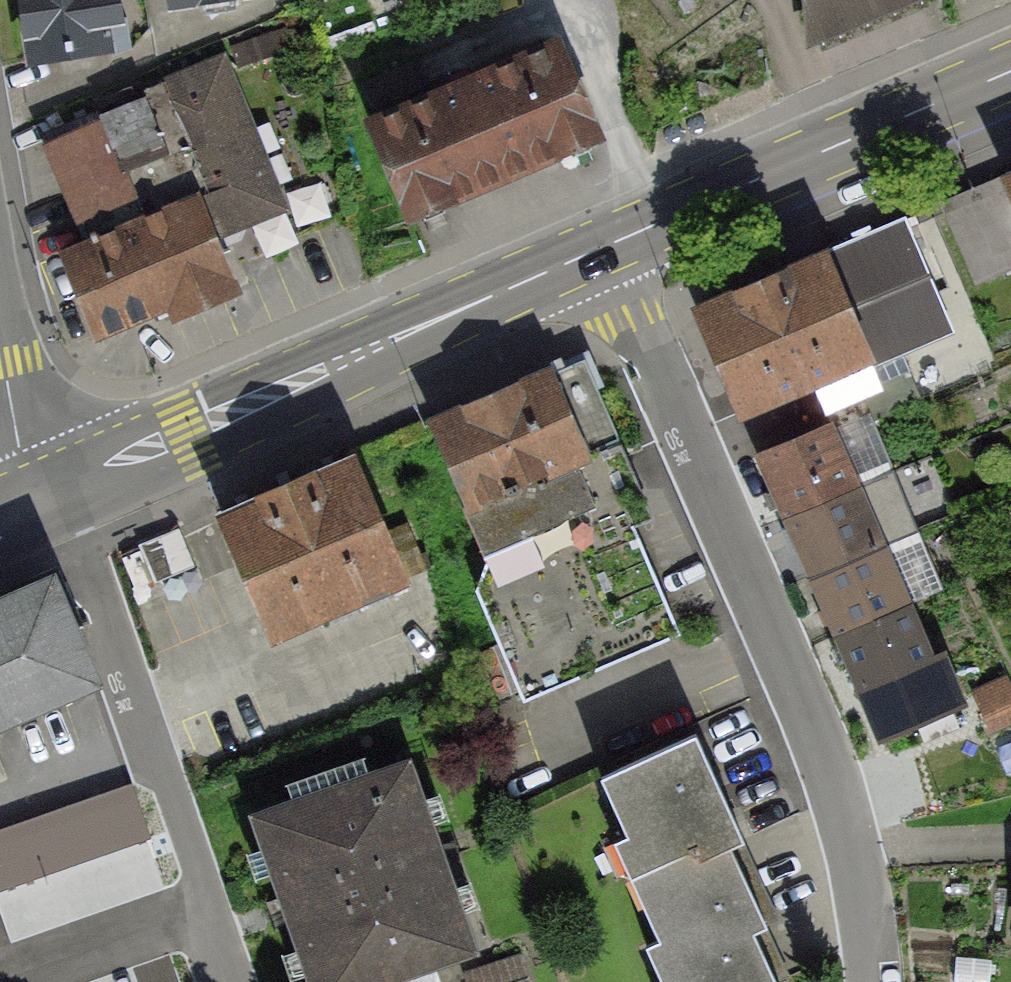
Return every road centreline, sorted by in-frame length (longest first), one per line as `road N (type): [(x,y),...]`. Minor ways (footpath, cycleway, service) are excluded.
road 1 (residential): [(612,241),(871,858),(873,981)]
road 2 (secondary): [(41,492),(612,241)]
road 3 (residential): [(41,492),(80,542),(229,981)]
road 4 (secondary): [(612,241),(1010,63)]
road 5 (tertiary): [(0,336),(19,454),(41,492)]

